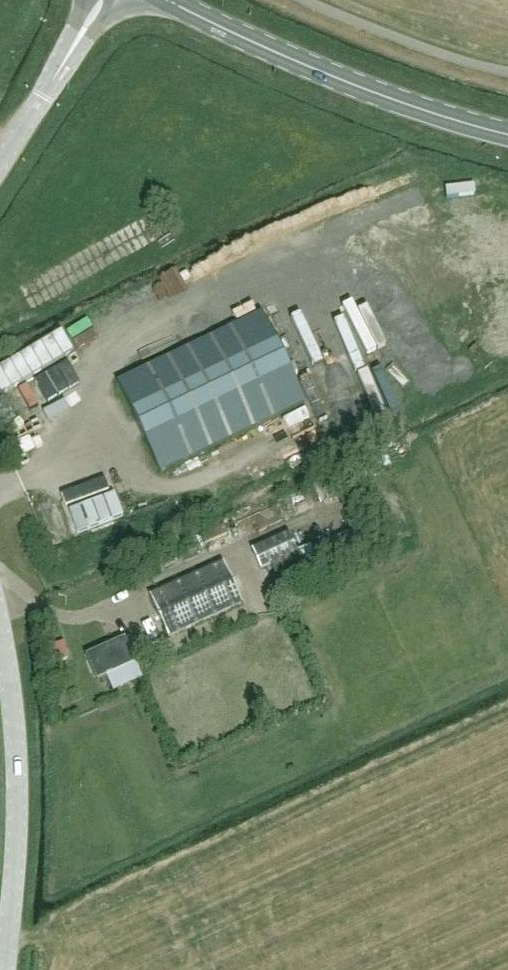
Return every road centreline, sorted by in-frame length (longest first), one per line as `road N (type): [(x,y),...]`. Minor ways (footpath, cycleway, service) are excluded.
road 1 (secondary): [(172,0),(331,73),(507,131)]
road 2 (tertiary): [(6,969),(18,758),(0,624)]
road 3 (tertiary): [(0,163),(109,0)]

